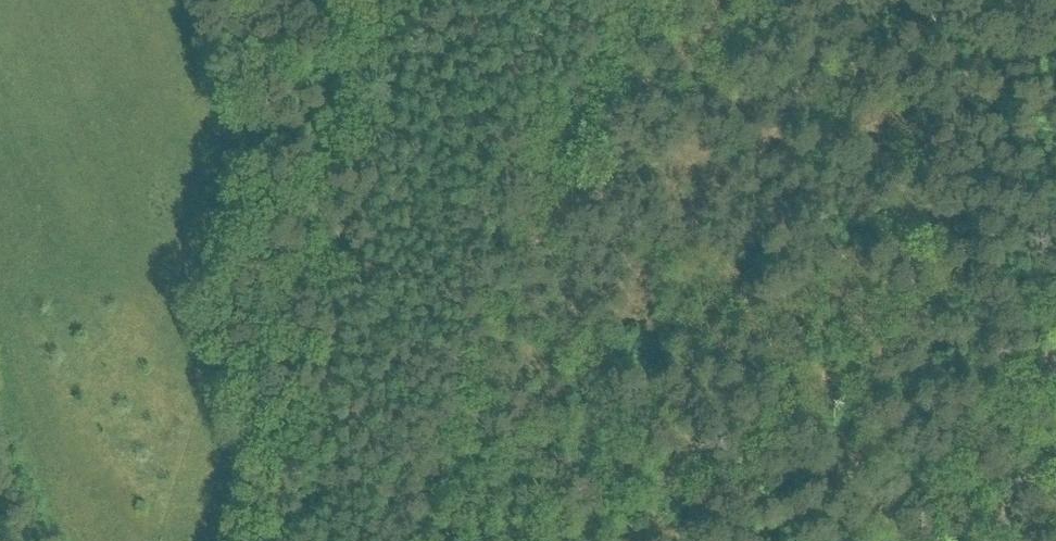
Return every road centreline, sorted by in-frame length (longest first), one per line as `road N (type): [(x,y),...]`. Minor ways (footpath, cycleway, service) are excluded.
road 1 (track): [(222,540),(349,76),(379,0)]
road 2 (track): [(978,540),(1055,446)]

